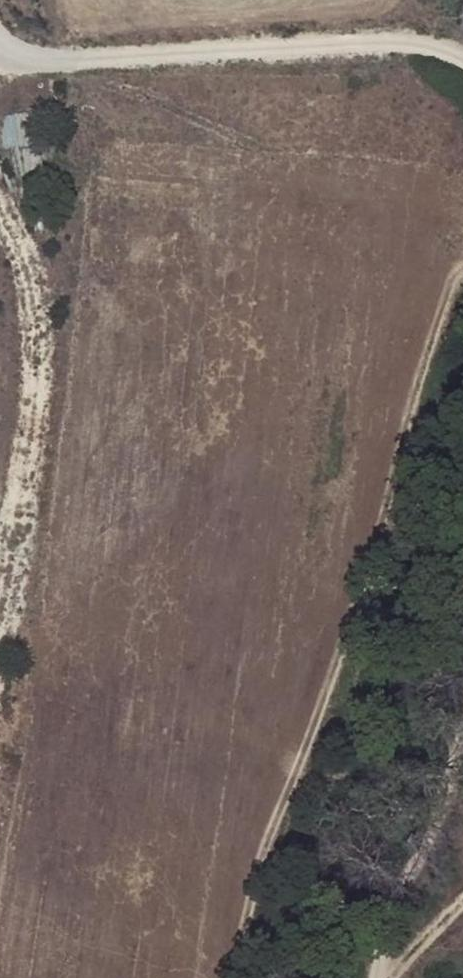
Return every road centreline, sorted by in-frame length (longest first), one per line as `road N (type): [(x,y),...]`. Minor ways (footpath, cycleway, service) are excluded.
road 1 (track): [(9,66),(131,44),(437,40),(462,68)]
road 2 (track): [(0,587),(40,317),(35,263),(0,196)]
road 3 (track): [(378,977),(417,842),(462,731)]

